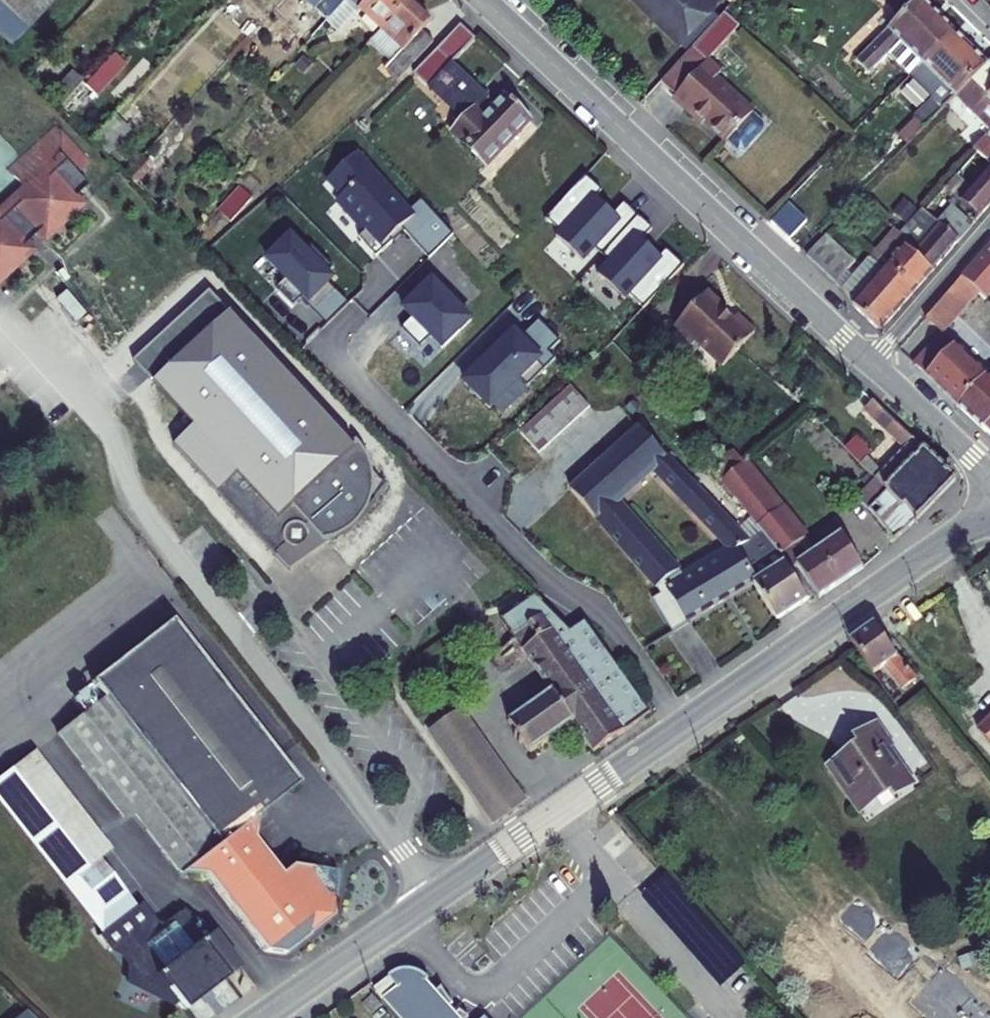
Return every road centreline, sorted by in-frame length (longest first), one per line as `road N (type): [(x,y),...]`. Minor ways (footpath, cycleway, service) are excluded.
road 1 (tertiary): [(263,1017),(989,519)]
road 2 (tertiary): [(868,372),(492,0)]
road 3 (residential): [(868,372),(989,228)]
road 4 (tertiary): [(989,492),(868,372)]

